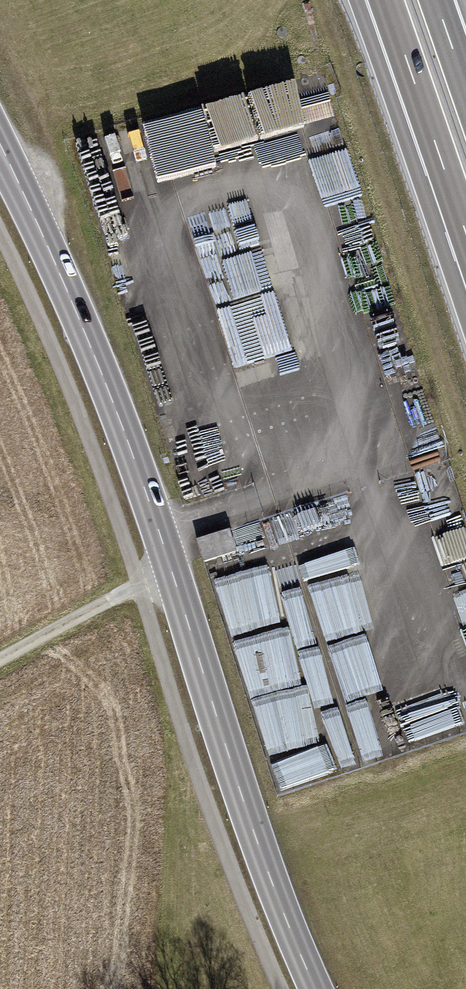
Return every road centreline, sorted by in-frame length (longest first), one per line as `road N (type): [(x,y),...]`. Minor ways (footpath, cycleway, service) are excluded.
road 1 (primary): [(316,988),(249,819),(120,420),(0,144)]
road 2 (track): [(322,0),(465,438)]
road 3 (track): [(59,271),(43,144),(0,52)]
road 4 (track): [(0,660),(173,574)]
road 5 (trunk): [(362,0),(444,169)]
road 6 (trunk): [(386,0),(444,169)]

